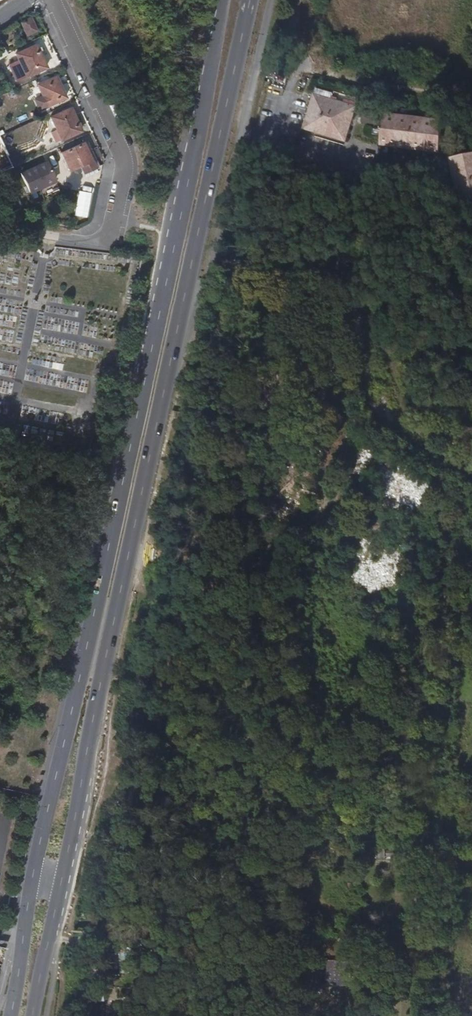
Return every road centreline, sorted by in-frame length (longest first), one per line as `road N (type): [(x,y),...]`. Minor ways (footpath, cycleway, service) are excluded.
road 1 (primary): [(32,1015),(251,0)]
road 2 (primary): [(224,5),(33,875),(11,1015)]
road 3 (unclassified): [(54,238),(87,244),(109,233),(122,155),(53,0)]
road 4 (track): [(471,106),(445,93),(335,77)]

